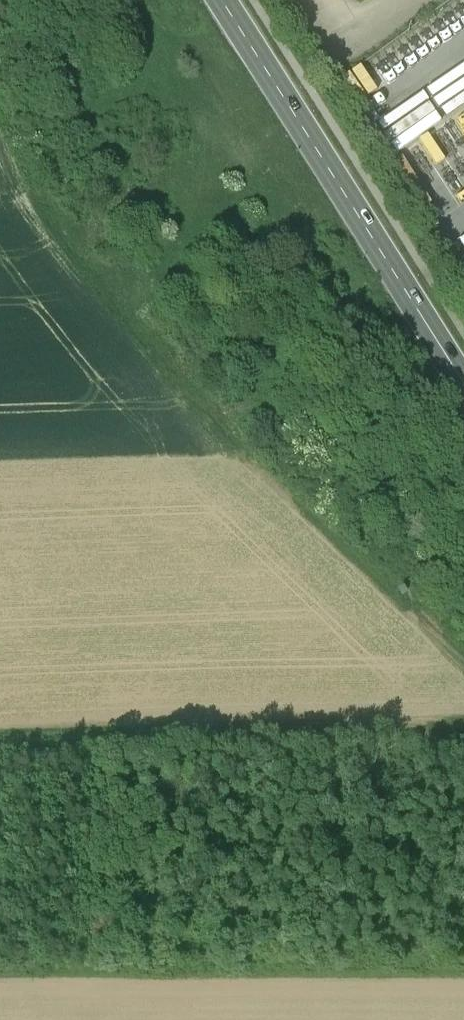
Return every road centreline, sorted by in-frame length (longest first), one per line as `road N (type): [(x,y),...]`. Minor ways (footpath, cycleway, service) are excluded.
road 1 (track): [(463,656),(241,447),(104,295)]
road 2 (track): [(0,728),(463,727)]
road 3 (secondary): [(219,0),(463,386)]

